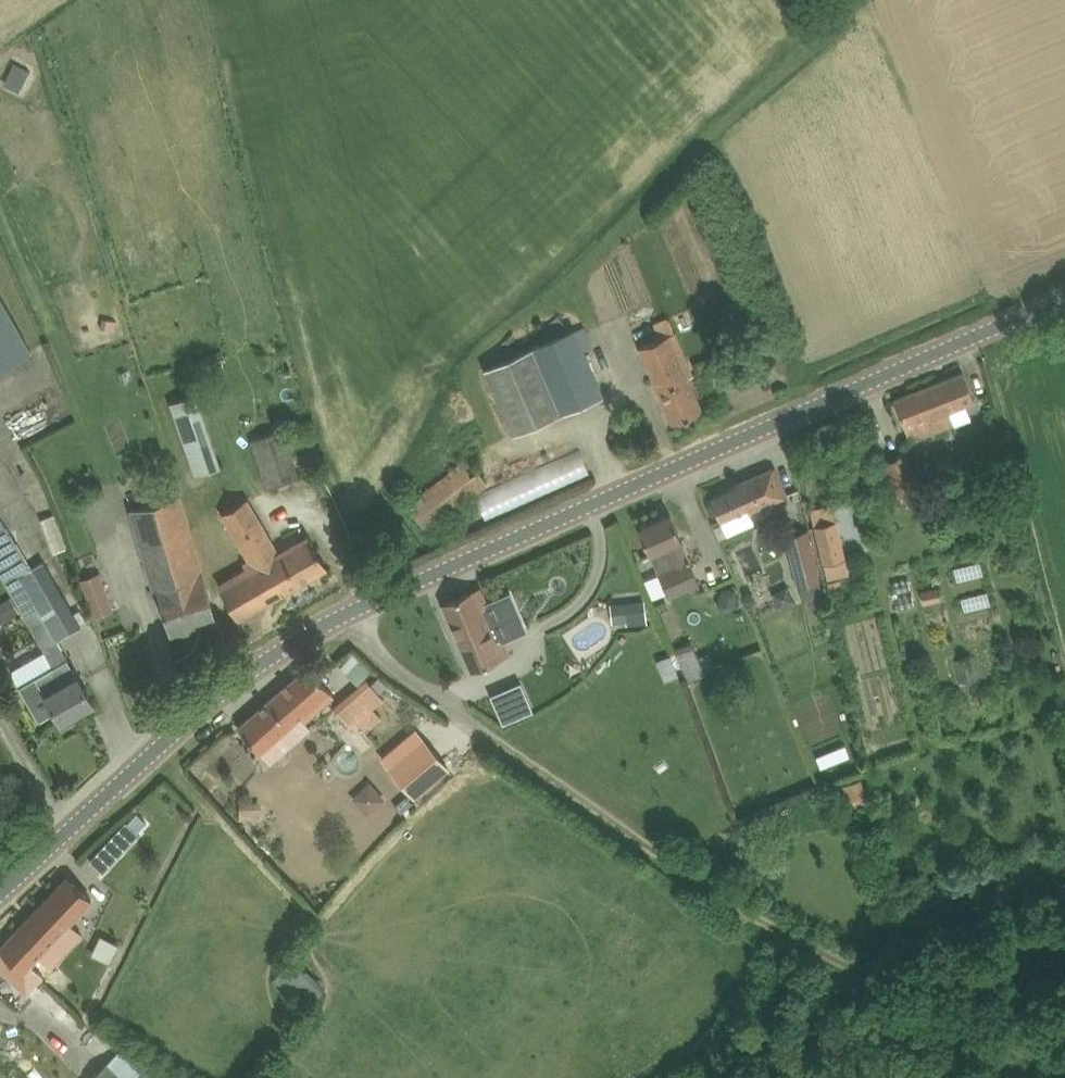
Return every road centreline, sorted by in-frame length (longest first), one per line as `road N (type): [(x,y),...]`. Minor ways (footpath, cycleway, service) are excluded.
road 1 (tertiary): [(0,899),(276,656),(393,582),(1064,311)]
road 2 (track): [(347,609),(449,702),(705,878),(1064,1071)]

